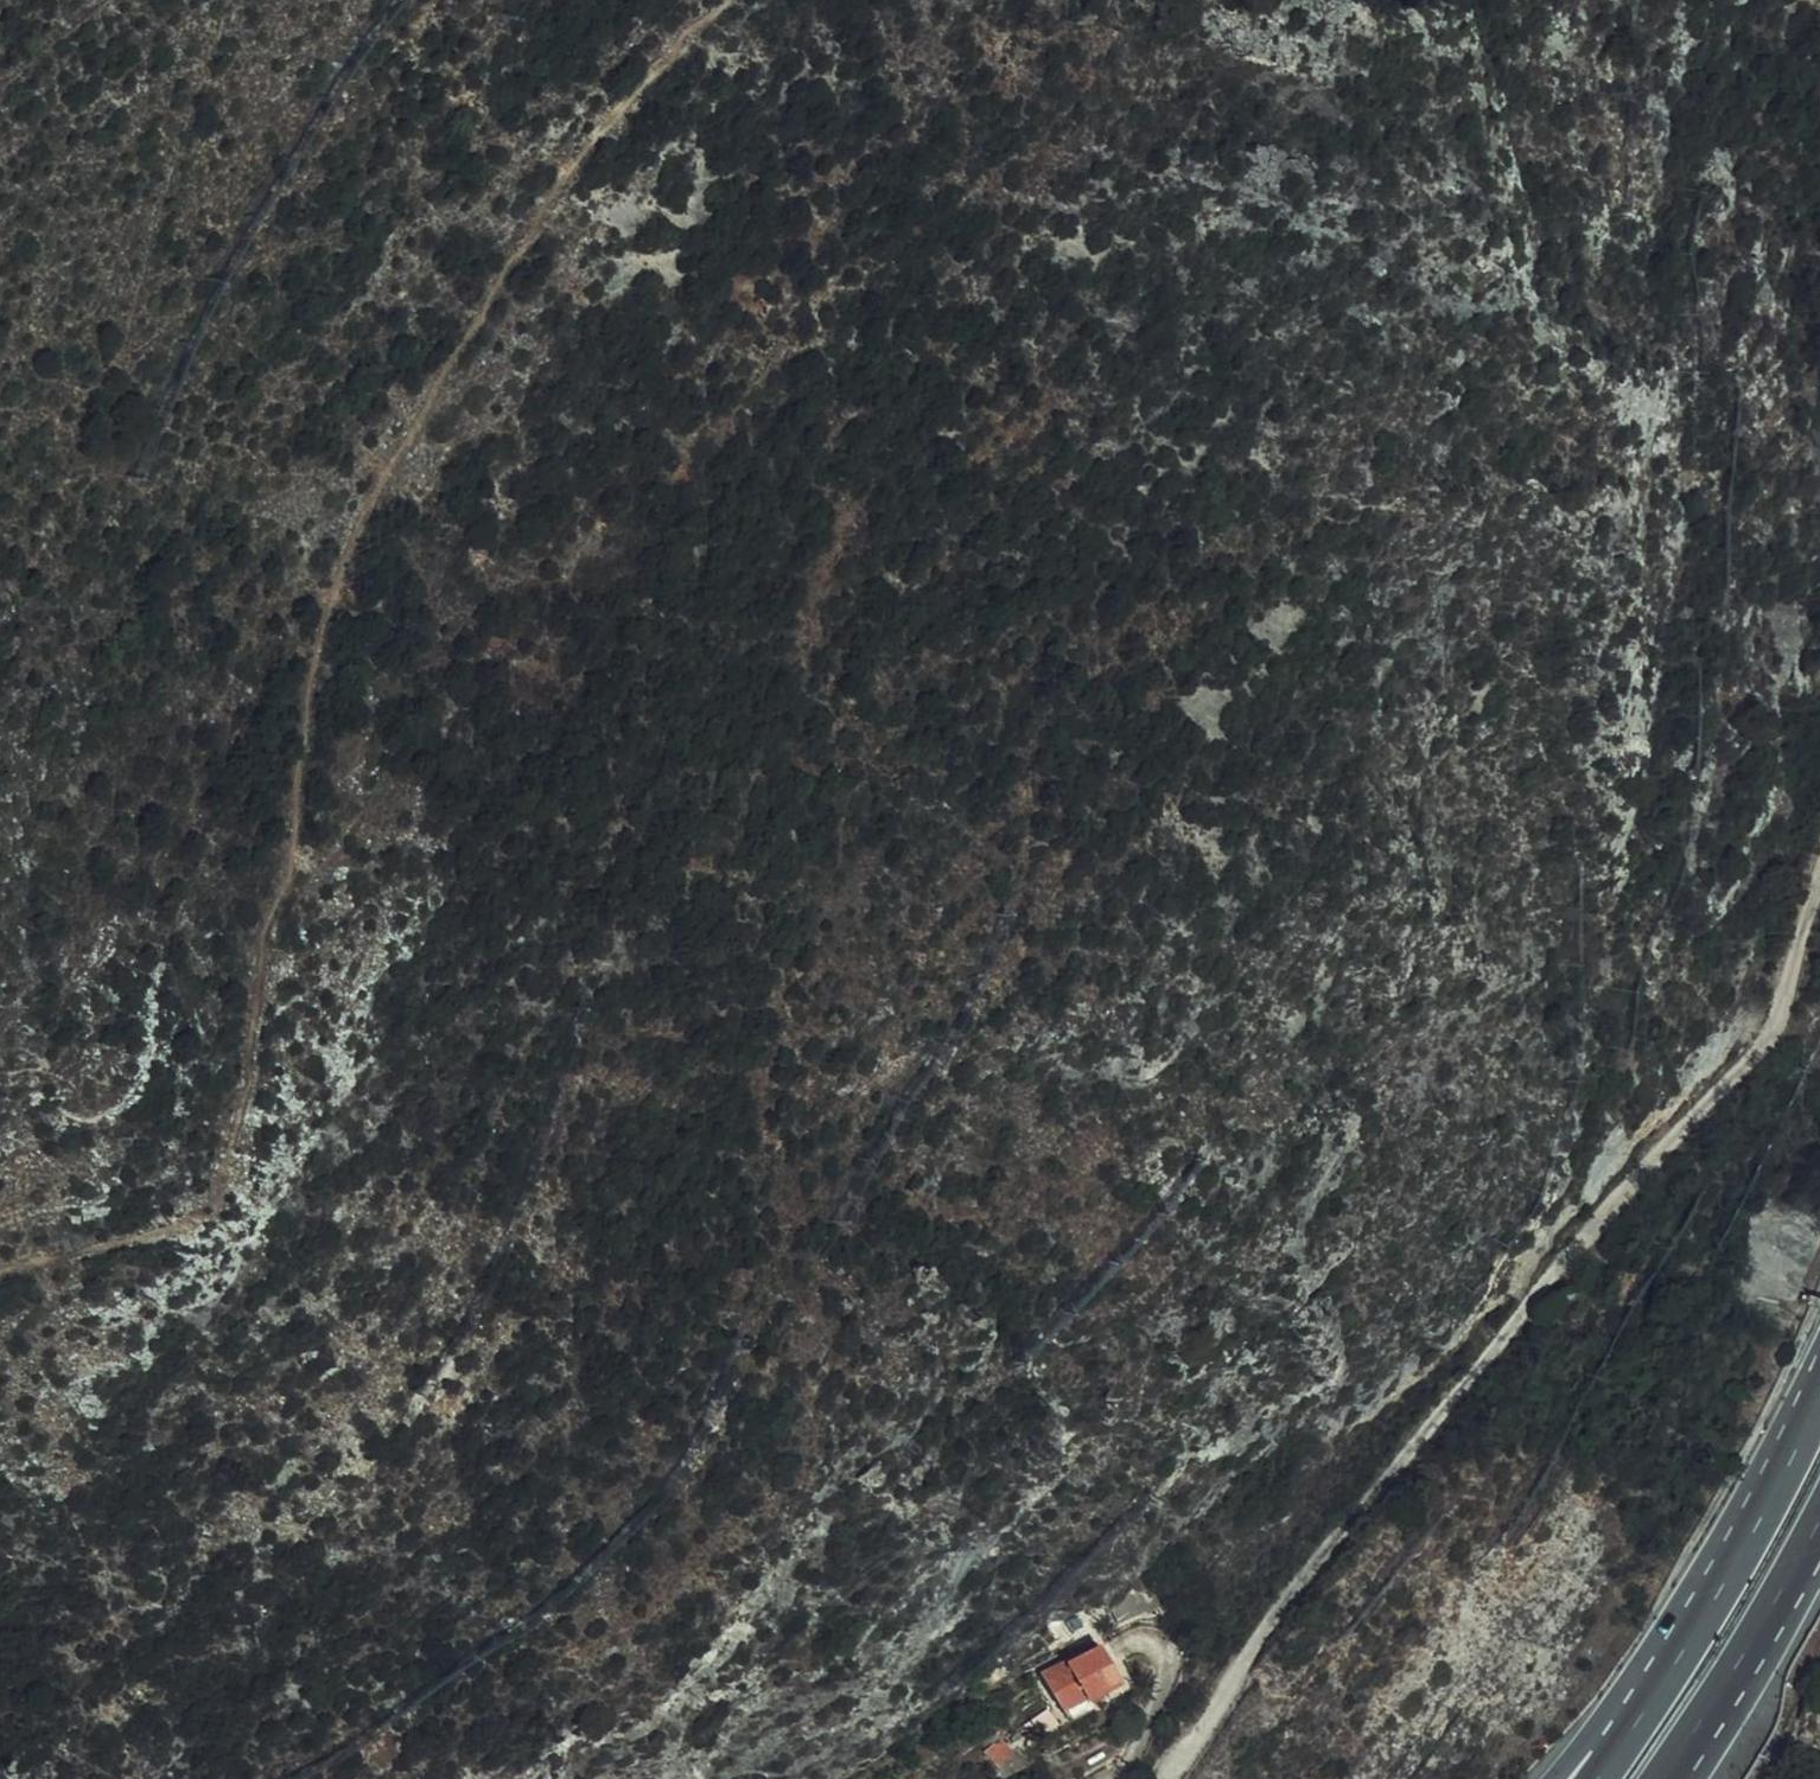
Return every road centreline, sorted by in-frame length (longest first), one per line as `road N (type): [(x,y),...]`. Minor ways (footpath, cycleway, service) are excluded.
road 1 (track): [(1165,1778),(1285,1592),(1574,1242),(1743,1065),(1775,1016),(1819,877)]
road 2 (motorway): [(1766,1513),(1553,1778)]
road 3 (motorway): [(1766,1513),(1600,1778)]
road 4 (motorway): [(1666,1778),(1756,1645)]
road 5 (motorway): [(1693,1778),(1756,1645)]
road 6 (motorway): [(1756,1645),(1819,1528)]
road 7 (motorway): [(1819,1396),(1766,1513)]

